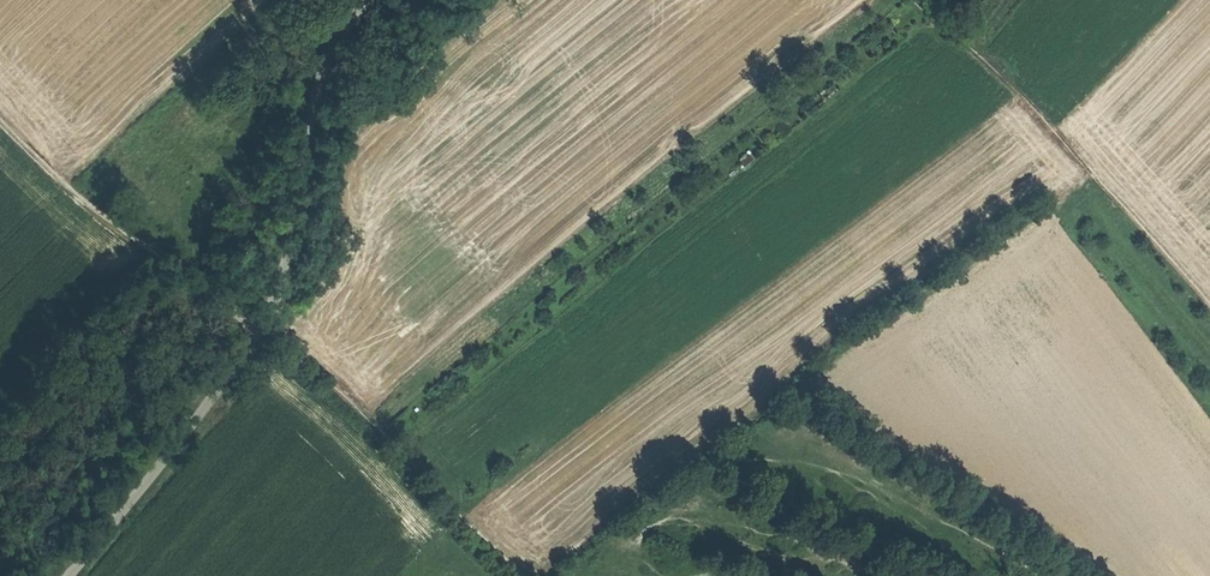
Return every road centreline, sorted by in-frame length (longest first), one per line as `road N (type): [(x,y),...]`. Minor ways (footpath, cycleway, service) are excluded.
road 1 (track): [(521,575),(332,386),(92,207),(0,124)]
road 2 (unclassified): [(71,575),(261,329),(288,262),(318,90),(338,41),(370,0)]
road 3 (track): [(914,0),(1076,159),(1209,310)]

